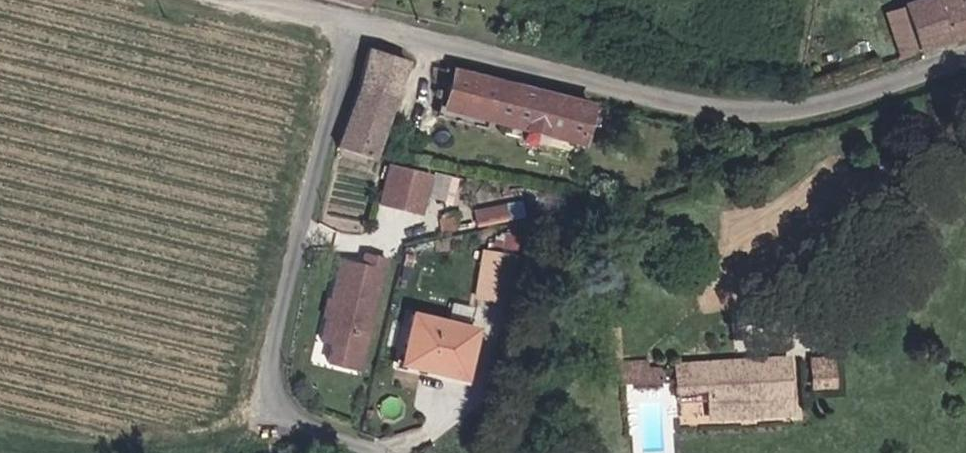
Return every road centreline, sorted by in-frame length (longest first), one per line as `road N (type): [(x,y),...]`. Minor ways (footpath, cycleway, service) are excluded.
road 1 (unclassified): [(353,22),(760,111),(807,108),(965,57)]
road 2 (residential): [(353,22),(272,355),(275,380),(306,427),(375,452)]

